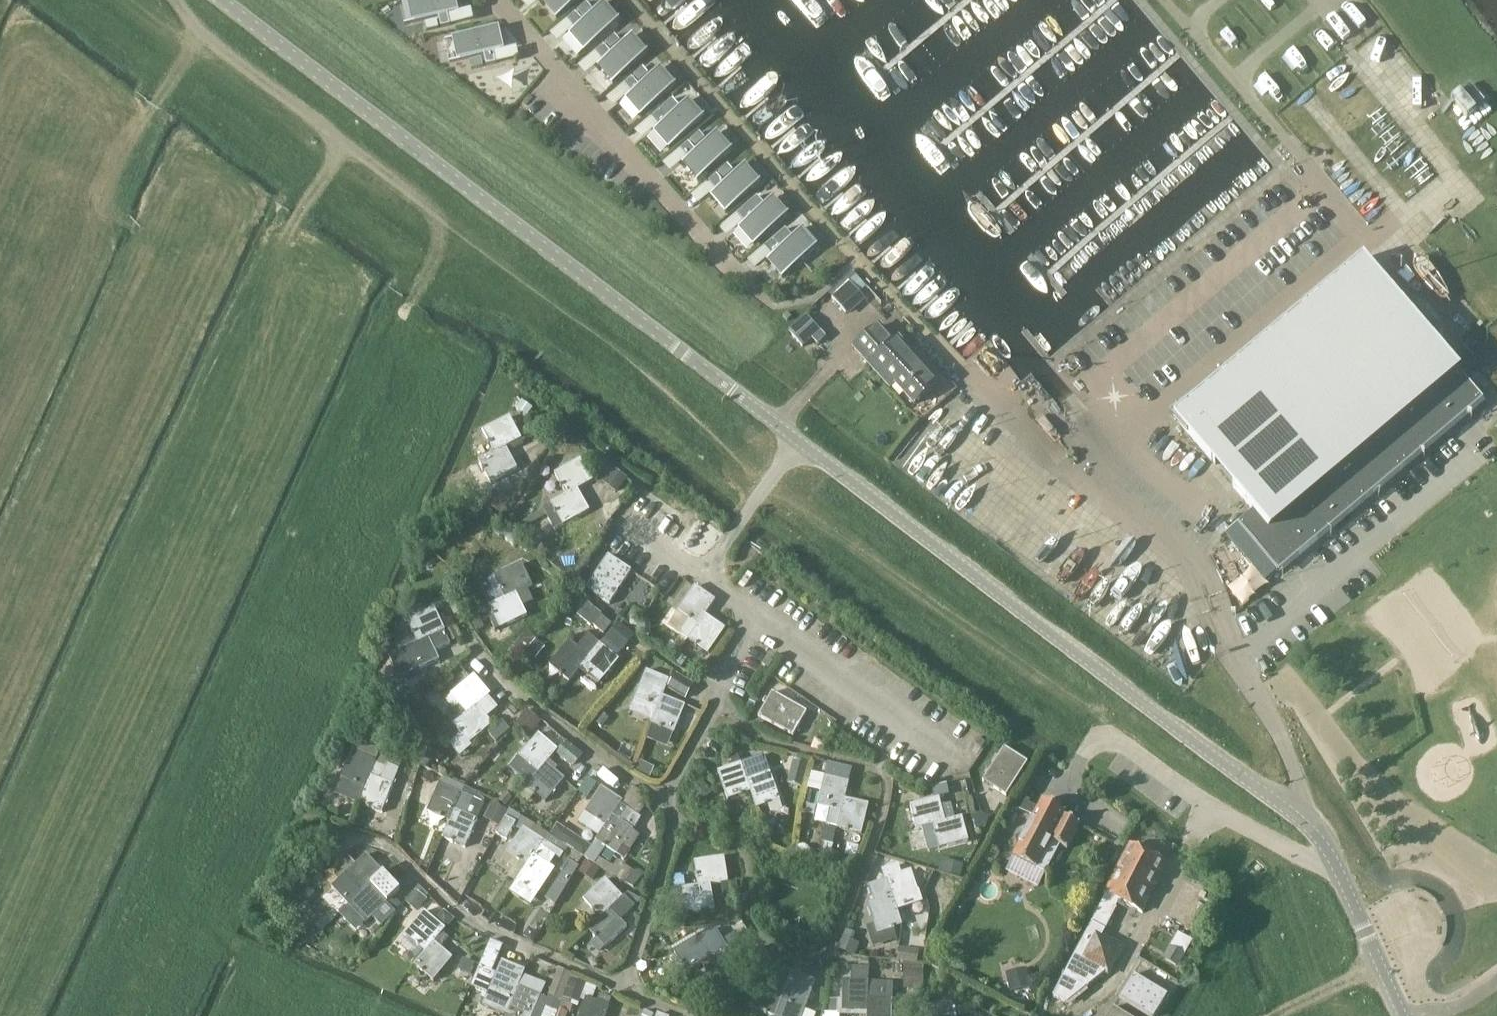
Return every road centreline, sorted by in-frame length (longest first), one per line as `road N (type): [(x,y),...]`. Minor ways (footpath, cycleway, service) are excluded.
road 1 (tertiary): [(1334,860),(1290,809),(733,391)]
road 2 (tertiary): [(220,0),(733,391)]
road 3 (track): [(411,296),(443,248),(433,206),(216,47),(179,0)]
road 4 (unclassified): [(1334,860),(1324,864),(1209,806),(1119,741),(1105,738),(1085,754)]
road 5 (track): [(200,27),(108,182)]
road 6 (tertiary): [(1404,1015),(1334,860)]

